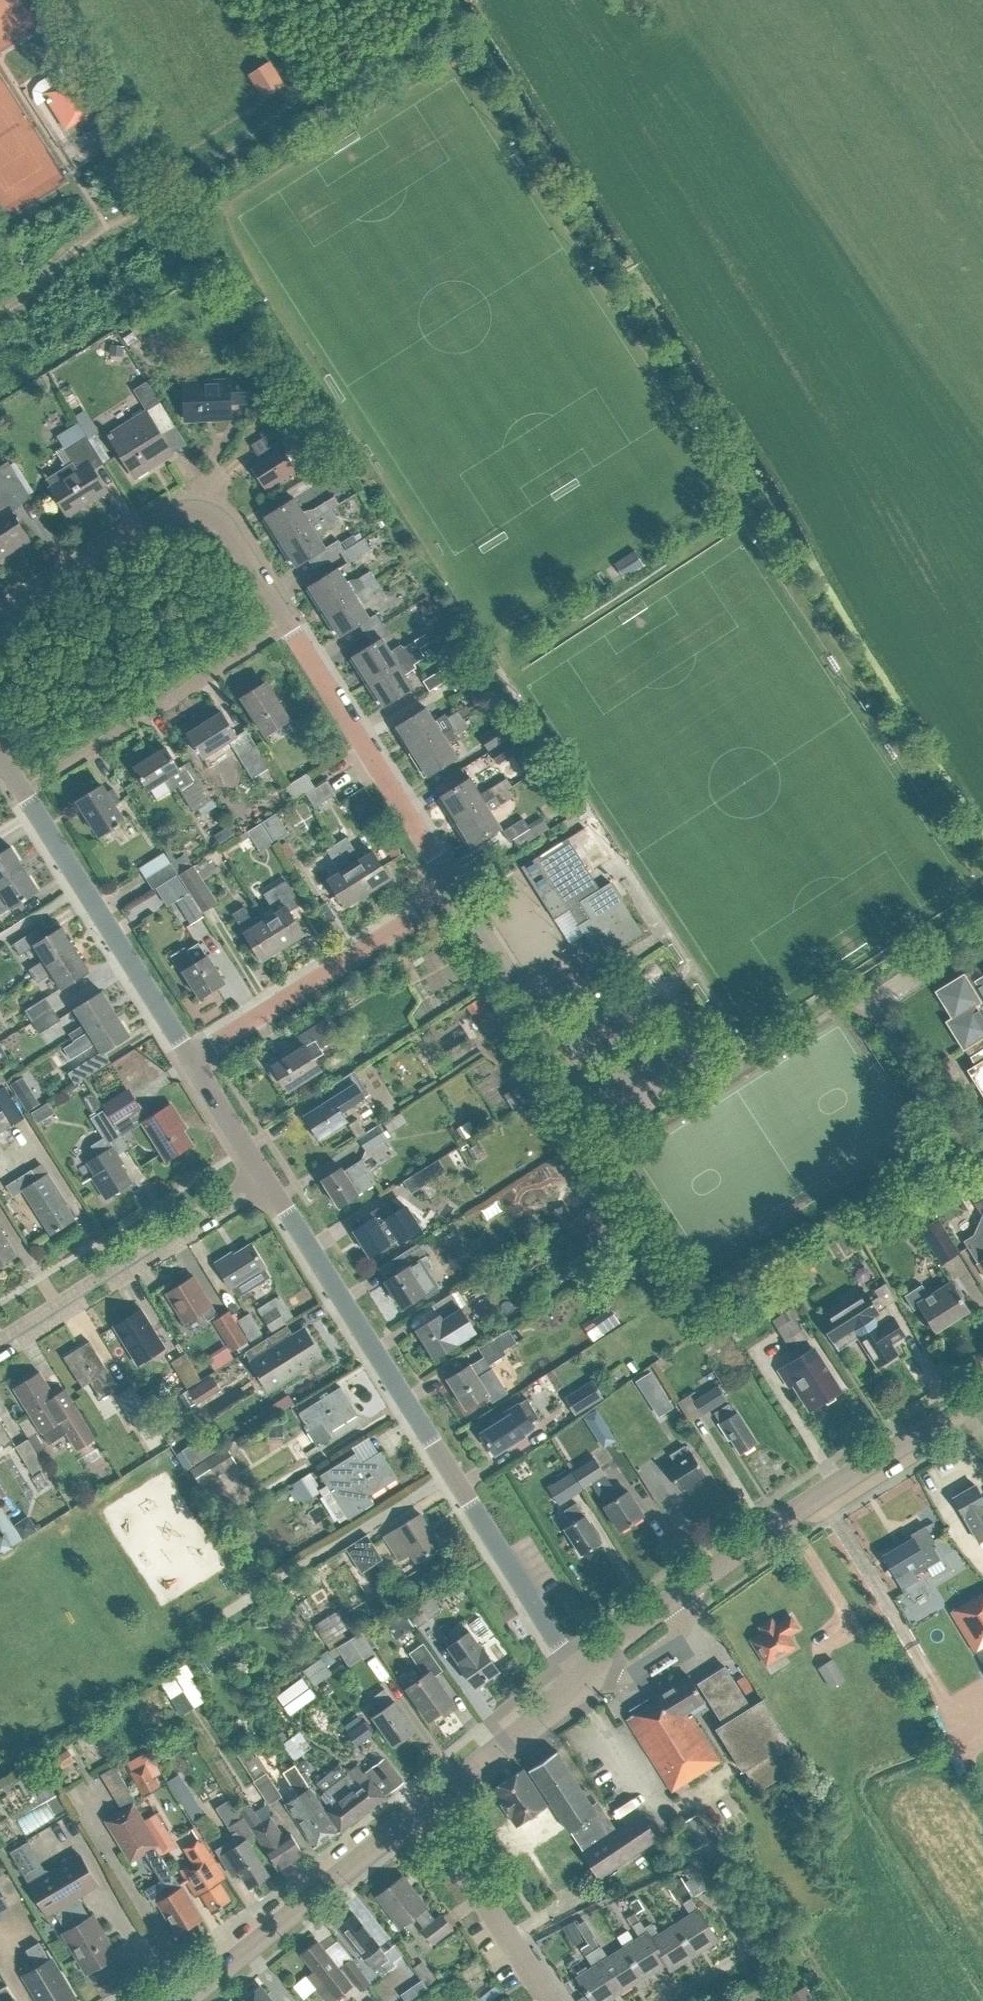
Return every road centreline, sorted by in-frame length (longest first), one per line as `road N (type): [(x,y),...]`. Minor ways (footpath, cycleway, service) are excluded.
road 1 (residential): [(454,891),(212,515),(170,514),(0,620)]
road 2 (residential): [(581,1673),(267,1179)]
road 3 (primary): [(581,1673),(790,1514),(982,1399)]
road 4 (residential): [(191,1057),(0,756)]
road 5 (residential): [(0,1347),(70,1302),(79,1289),(119,1272),(267,1179)]
road 6 (residential): [(191,1057),(454,891)]
road 7 (primary): [(178,2000),(420,1809)]
road 8 (residential): [(549,2000),(420,1809)]
road 9 (primary): [(420,1809),(581,1673)]
road 10 (residential): [(454,891),(557,1053)]
road 11 (residential): [(267,1179),(191,1057)]

